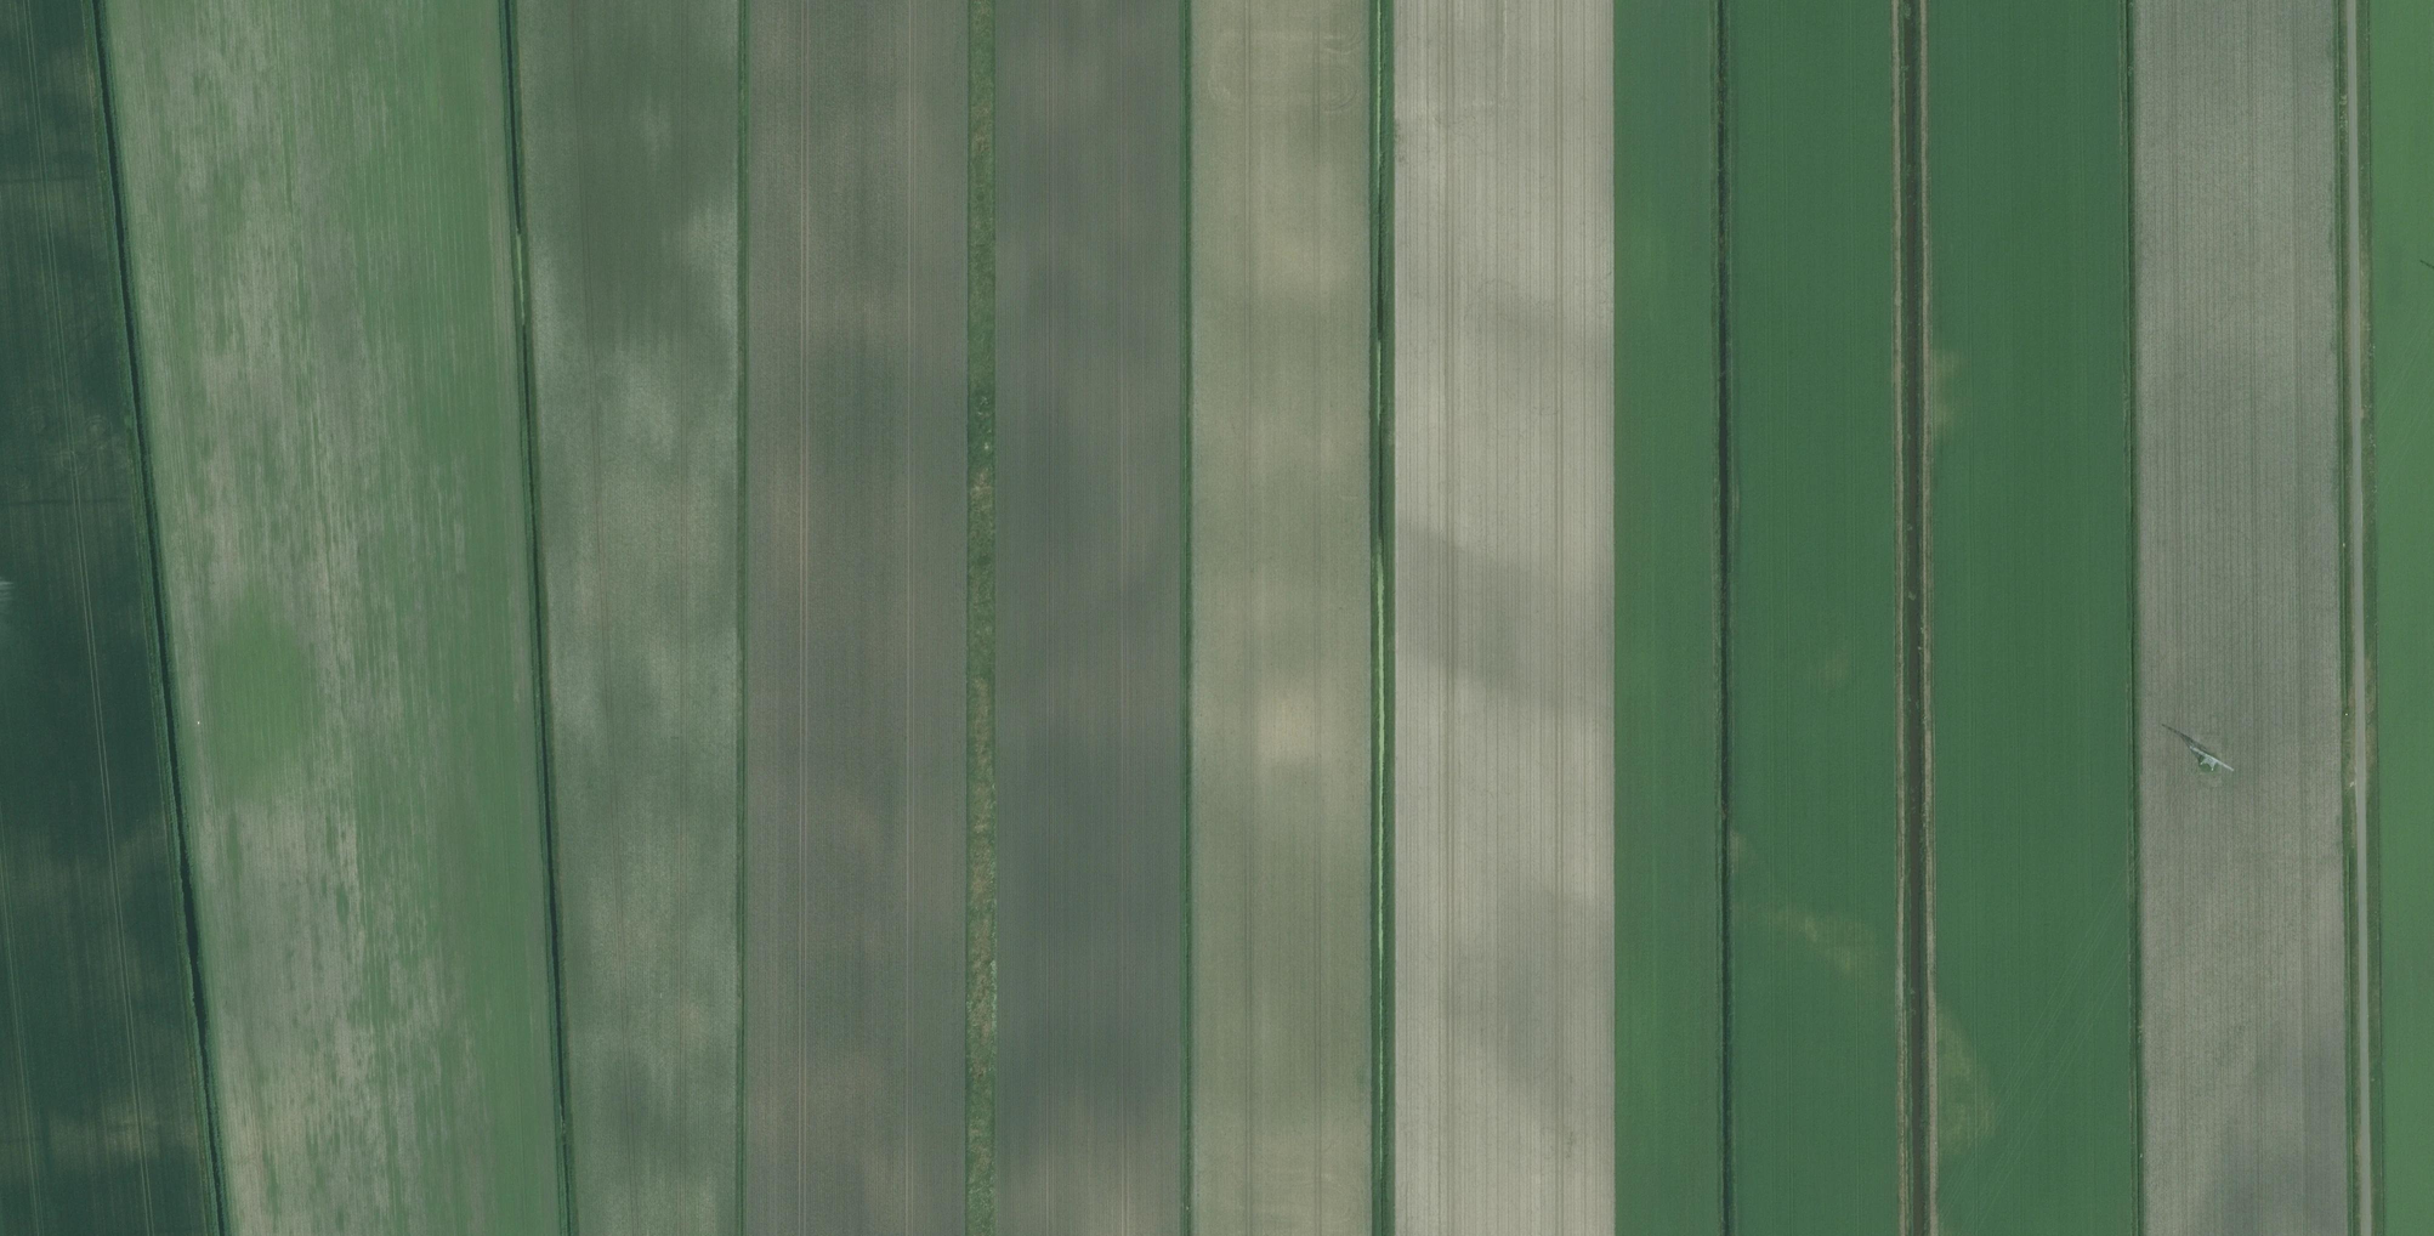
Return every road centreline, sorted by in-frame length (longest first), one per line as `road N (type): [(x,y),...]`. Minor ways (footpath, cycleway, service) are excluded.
road 1 (unclassified): [(2367,1235),(2350,0)]

